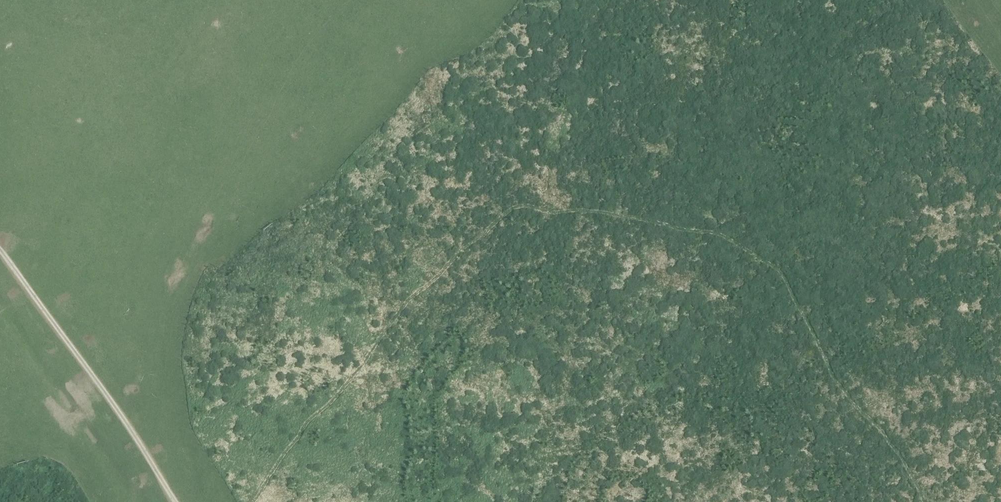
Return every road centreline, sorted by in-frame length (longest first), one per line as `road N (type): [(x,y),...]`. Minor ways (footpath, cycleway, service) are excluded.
road 1 (track): [(0,251),(177,501)]

